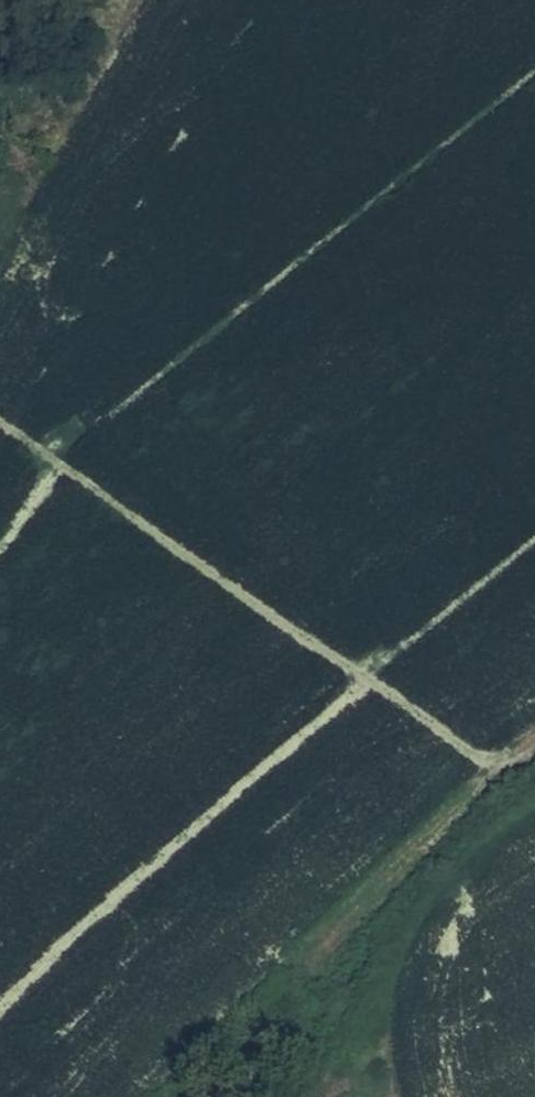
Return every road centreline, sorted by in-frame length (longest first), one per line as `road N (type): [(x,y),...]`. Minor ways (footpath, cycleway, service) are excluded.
road 1 (track): [(534,729),(500,740),(452,725),(0,419)]
road 2 (track): [(0,216),(128,0)]

